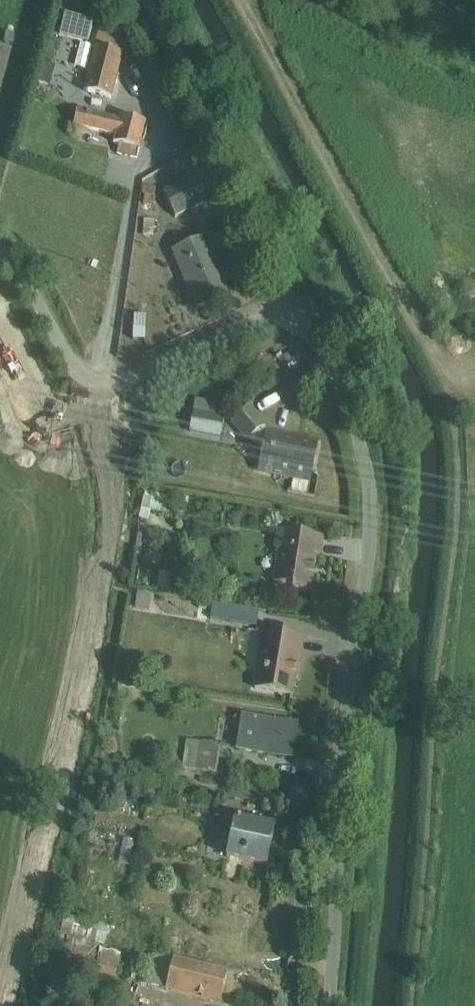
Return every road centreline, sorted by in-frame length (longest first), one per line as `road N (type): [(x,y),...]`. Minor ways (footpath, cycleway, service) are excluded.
road 1 (unclassified): [(294,306),(349,414),(365,465),(370,528),(328,1005)]
road 2 (unclassified): [(0,253),(74,367),(103,383),(146,376),(294,306)]
road 3 (unclassified): [(147,0),(213,121),(294,306)]

